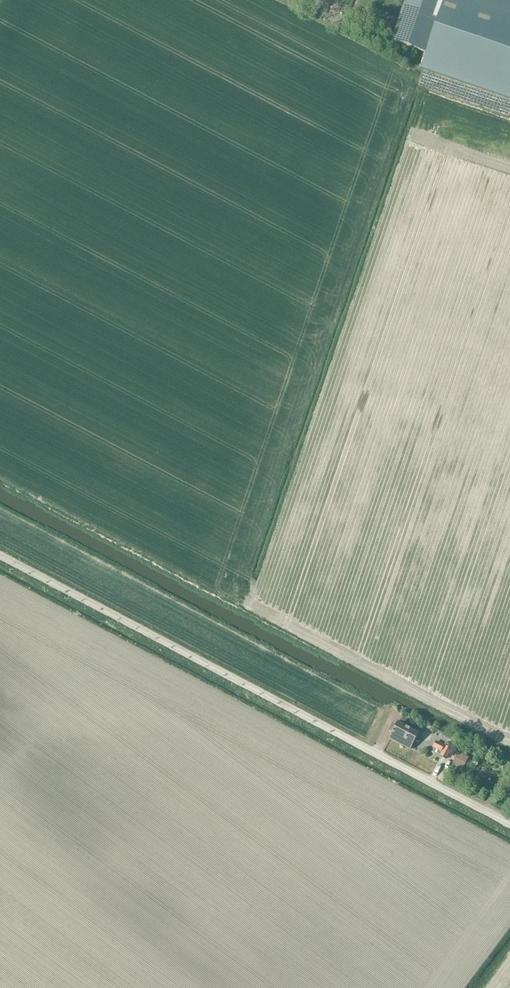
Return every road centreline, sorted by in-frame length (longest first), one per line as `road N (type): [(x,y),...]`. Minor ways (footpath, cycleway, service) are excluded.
road 1 (unclassified): [(509,825),(0,556)]

